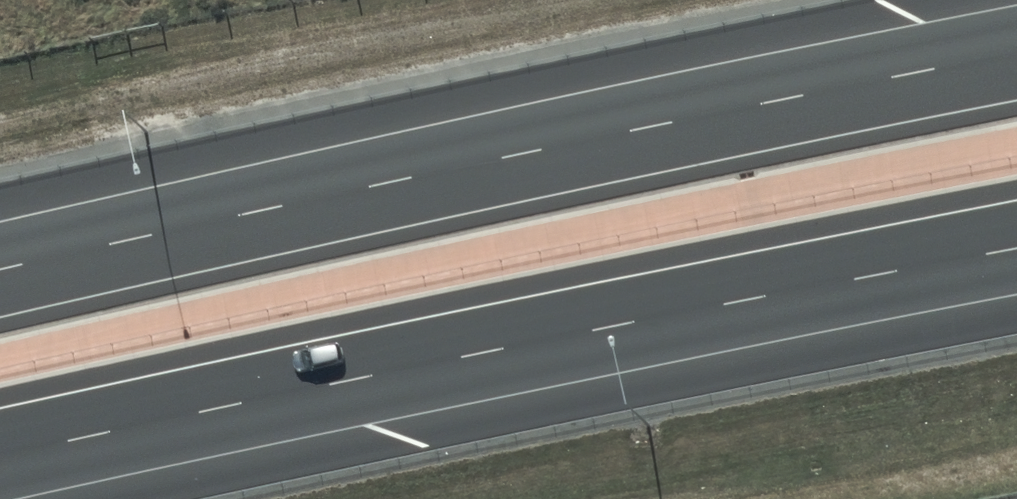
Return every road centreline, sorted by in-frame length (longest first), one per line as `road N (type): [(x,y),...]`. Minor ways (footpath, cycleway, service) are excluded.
road 1 (motorway): [(0,271),(1016,53)]
road 2 (motorway): [(1016,247),(0,454)]

